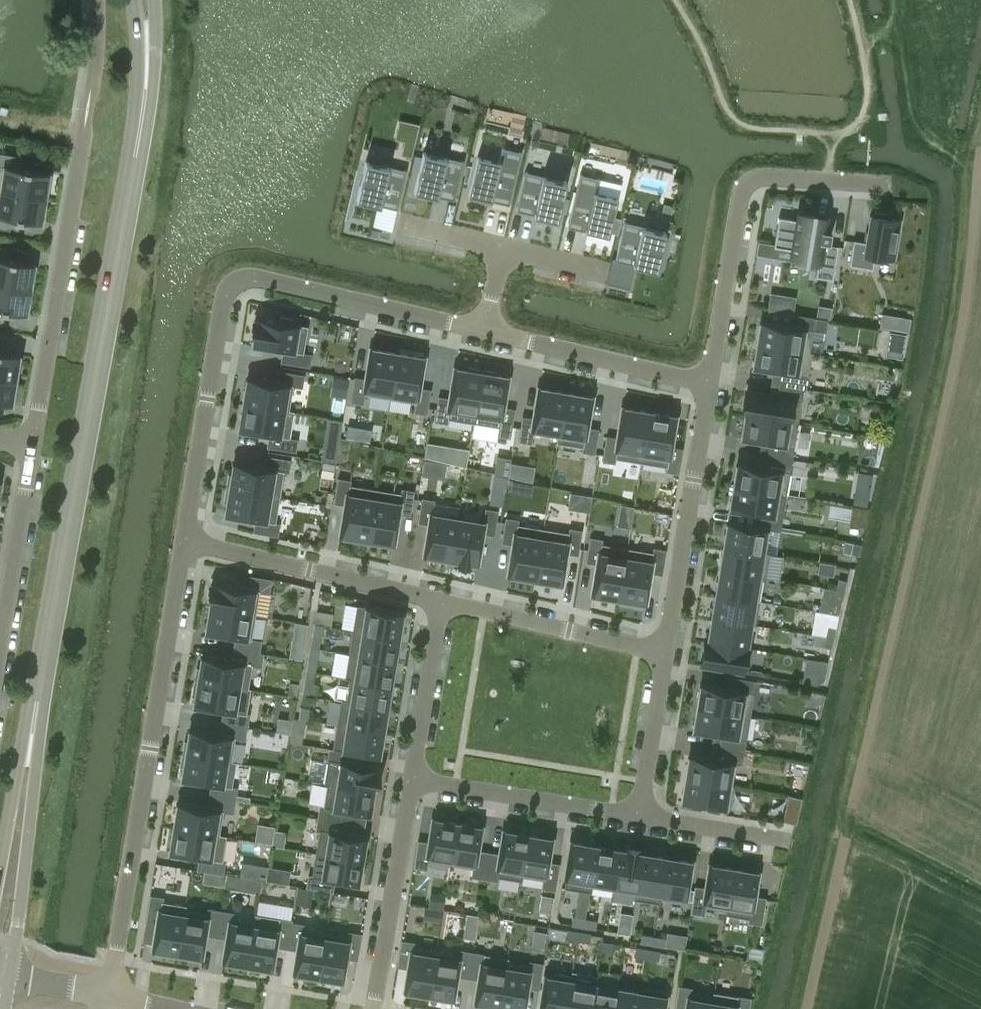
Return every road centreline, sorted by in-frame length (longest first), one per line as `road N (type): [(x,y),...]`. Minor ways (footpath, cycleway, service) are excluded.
road 1 (tertiary): [(0,945),(143,116),(145,0)]
road 2 (residential): [(483,332),(259,281),(235,285),(222,307),(182,543)]
road 3 (residential): [(182,543),(110,998)]
road 4 (residential): [(710,383),(748,186),(778,179),(881,186)]
road 5 (residential): [(83,153),(34,443)]
road 6 (residential): [(665,654),(710,383)]
road 7 (residential): [(441,600),(182,543)]
road 8 (residential): [(710,383),(483,332)]
road 9 (residential): [(412,779),(374,1008)]
road 10 (residential): [(665,654),(441,600)]
road 11 (residential): [(412,779),(636,816)]
road 12 (residential): [(34,443),(0,650)]
road 13 (residential): [(441,600),(412,779)]
road 14 (residential): [(636,816),(665,654)]
road 15 (residential): [(636,816),(781,842)]

